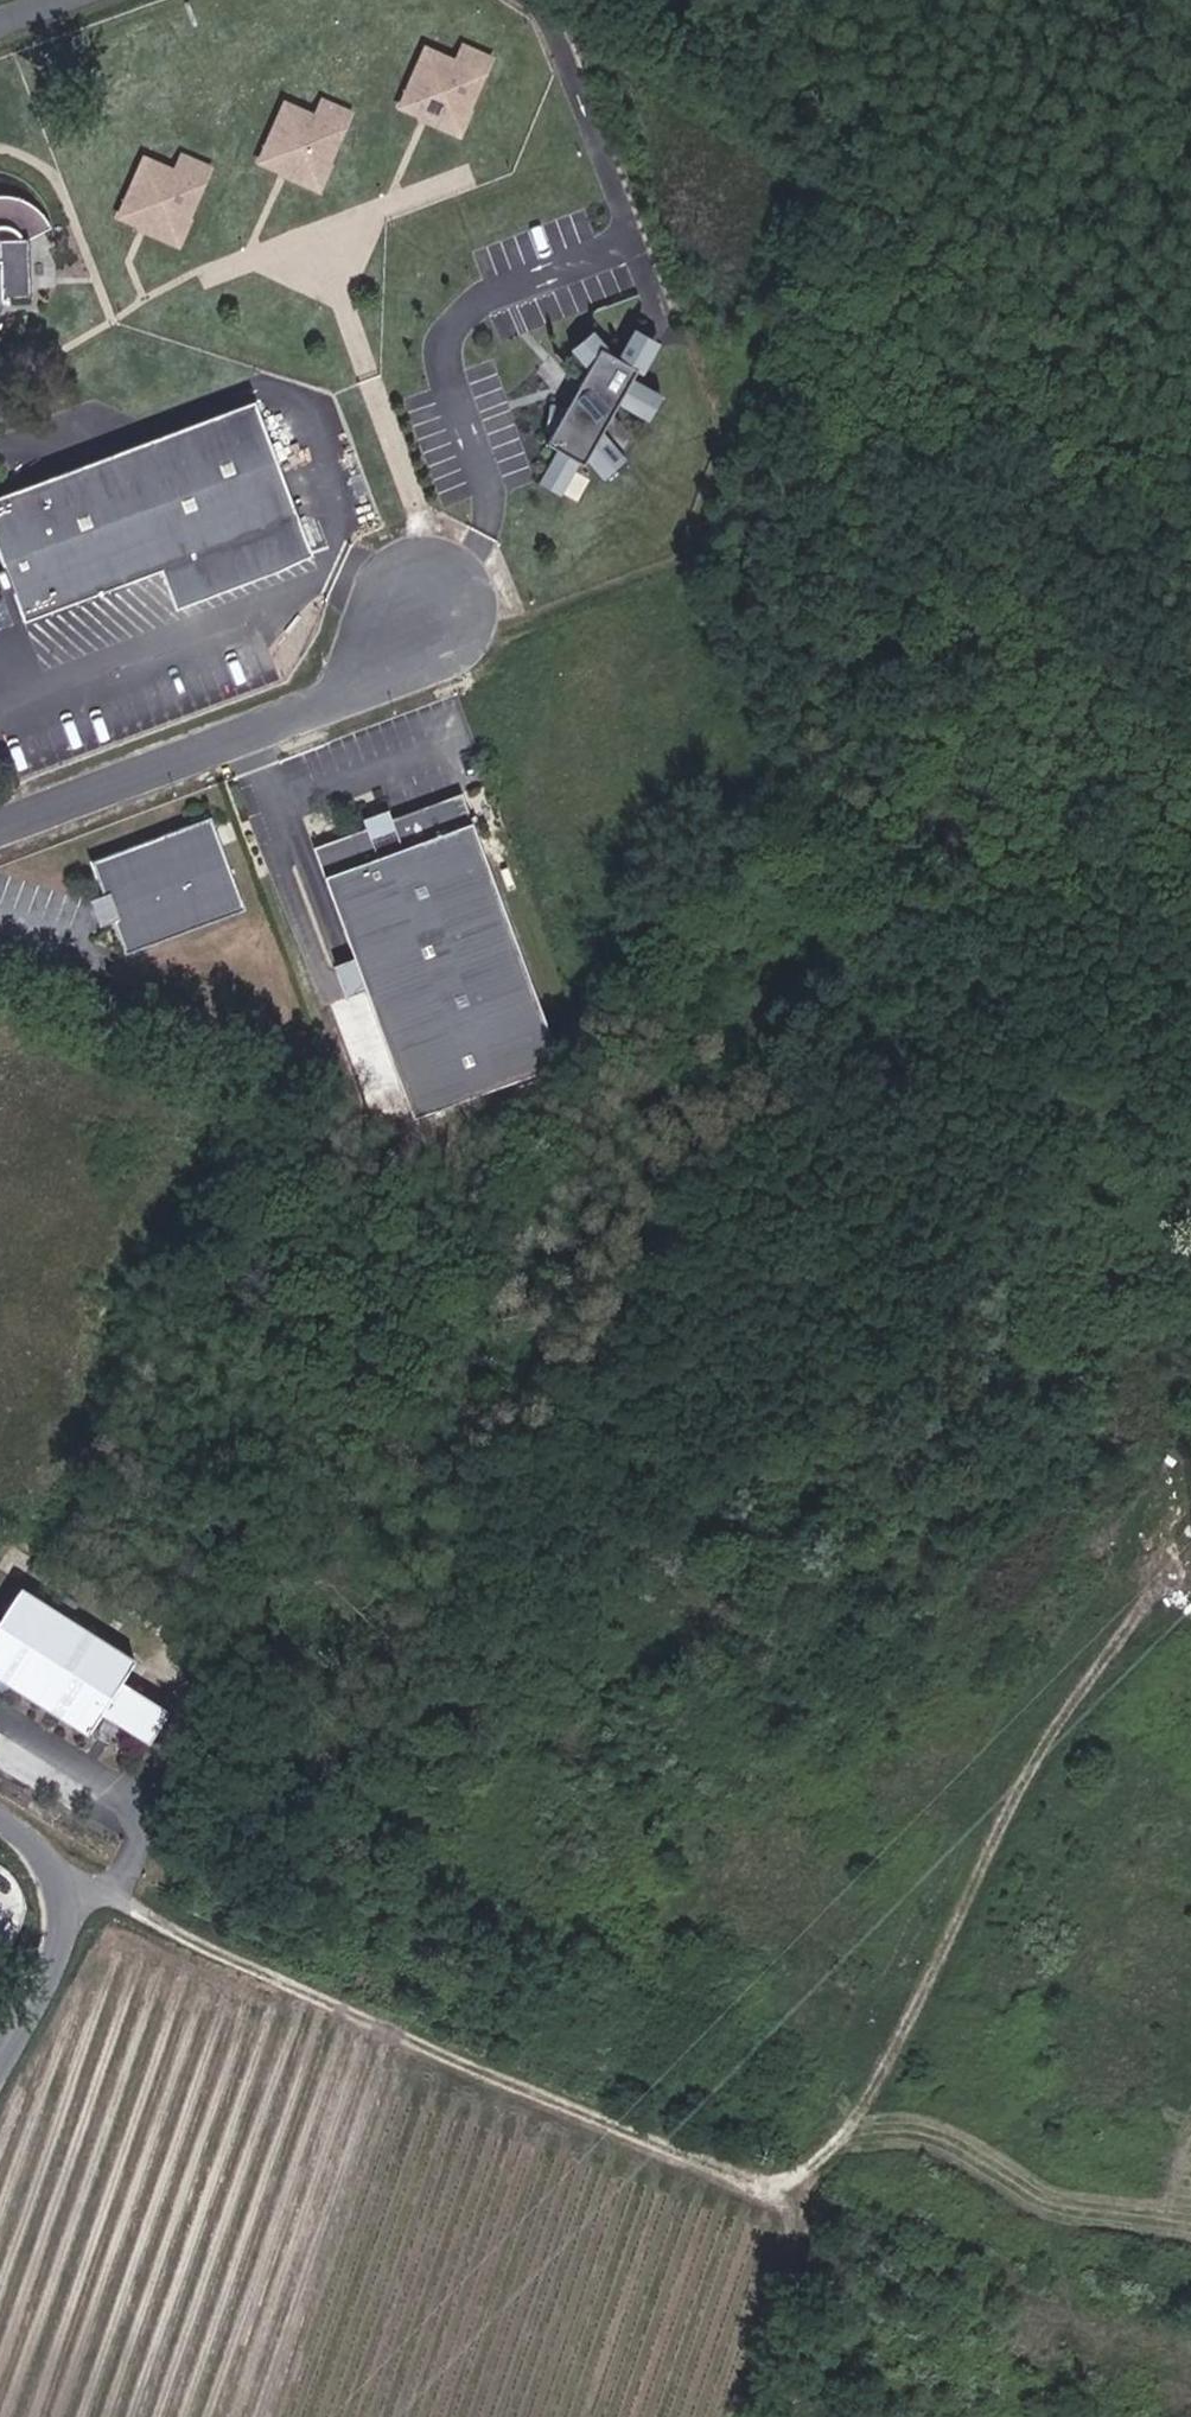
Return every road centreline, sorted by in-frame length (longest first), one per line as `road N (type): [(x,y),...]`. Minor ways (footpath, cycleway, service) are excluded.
road 1 (unclassified): [(0,1819),(69,1881),(71,1931),(0,2072)]

